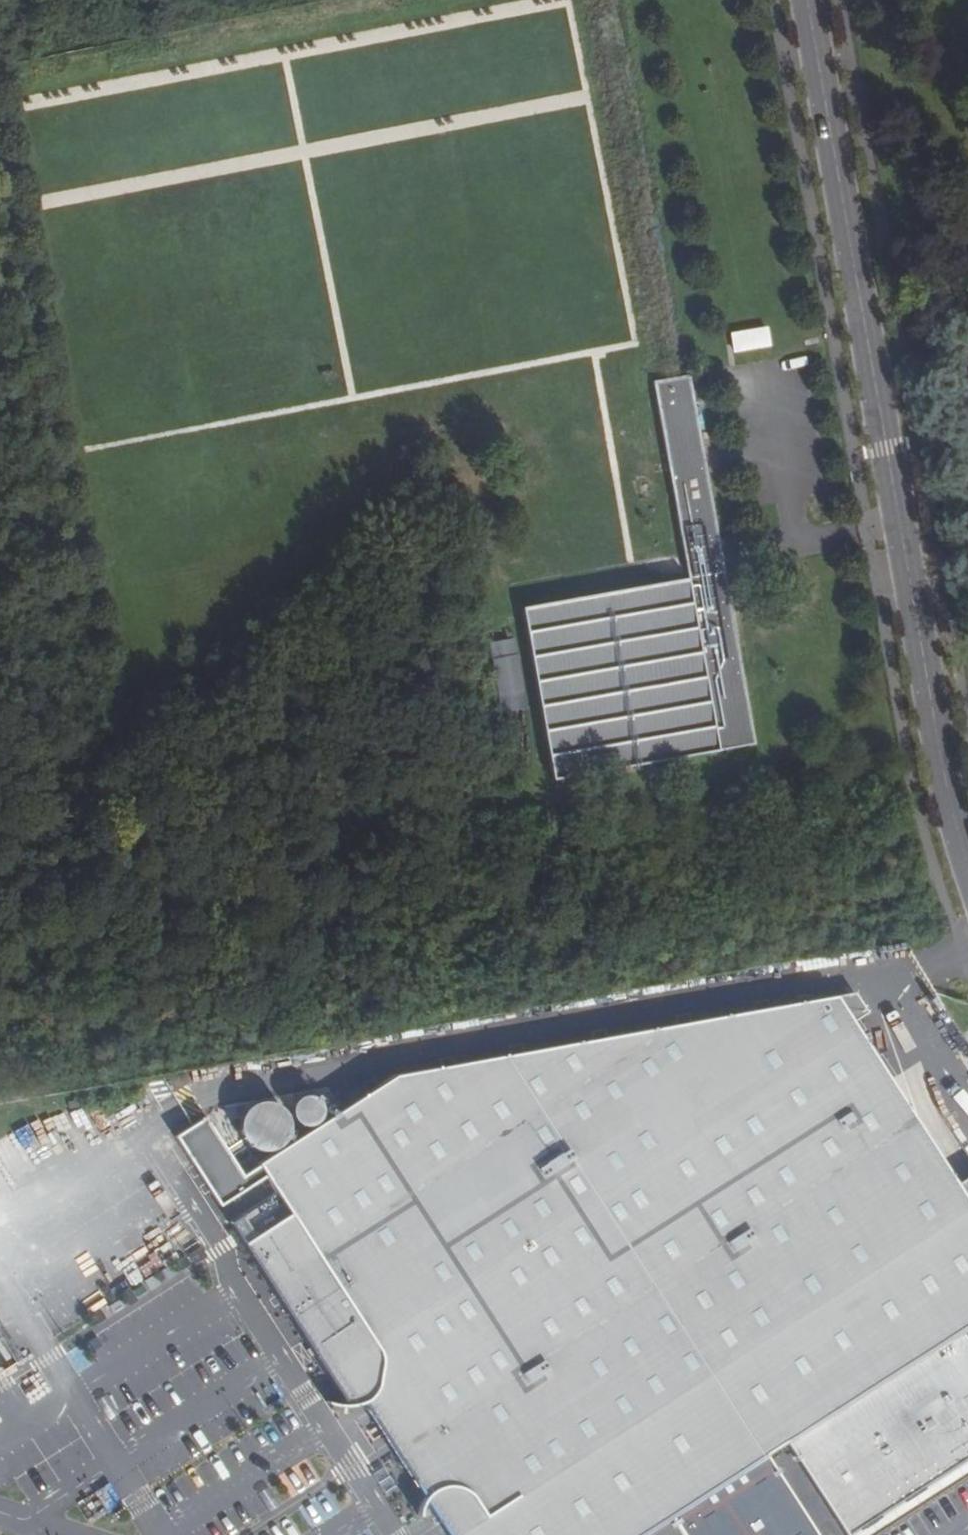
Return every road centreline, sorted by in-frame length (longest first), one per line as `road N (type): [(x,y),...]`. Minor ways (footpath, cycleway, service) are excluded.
road 1 (tertiary): [(967,852),(942,748),(805,0)]

